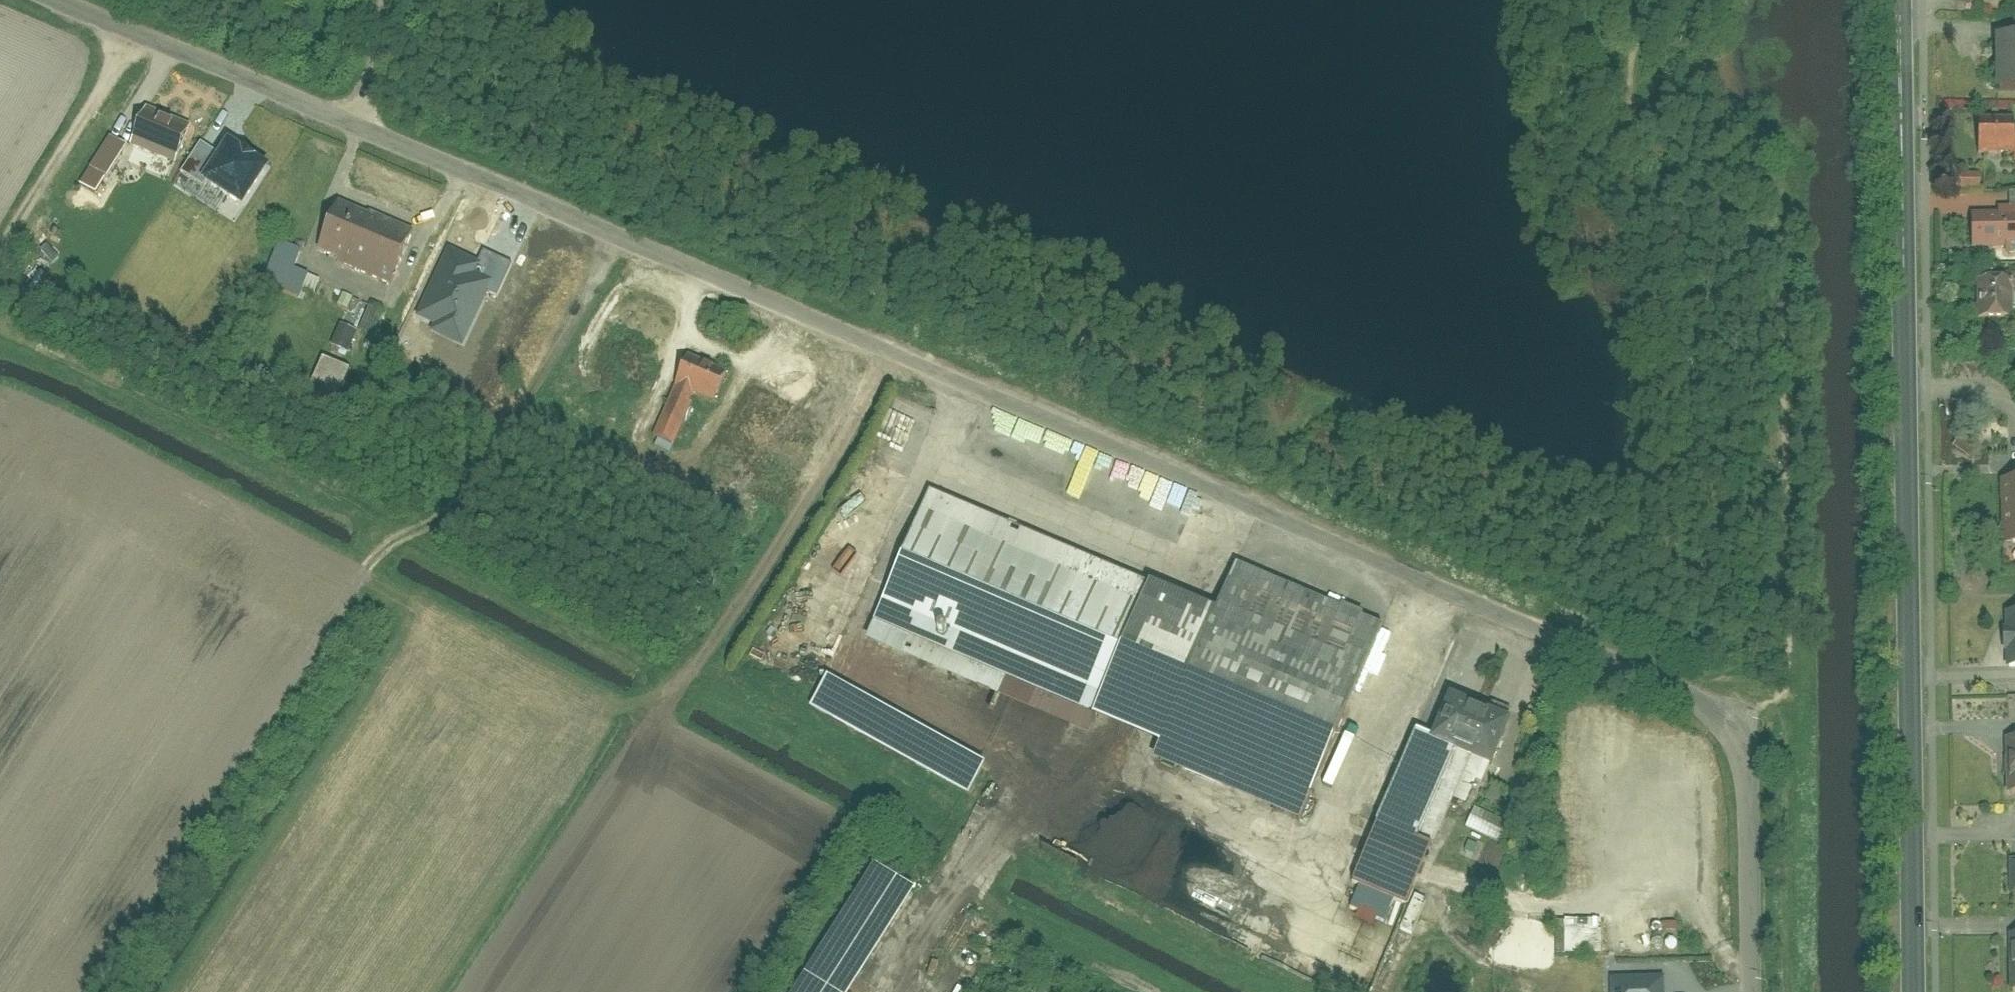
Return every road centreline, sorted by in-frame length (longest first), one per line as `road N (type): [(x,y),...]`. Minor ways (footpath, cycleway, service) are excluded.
road 1 (residential): [(60,0),(1686,686),(1736,728),(1753,804),(1753,991)]
road 2 (tertiary): [(1895,0),(1910,991)]
road 3 (track): [(133,32),(0,266)]

